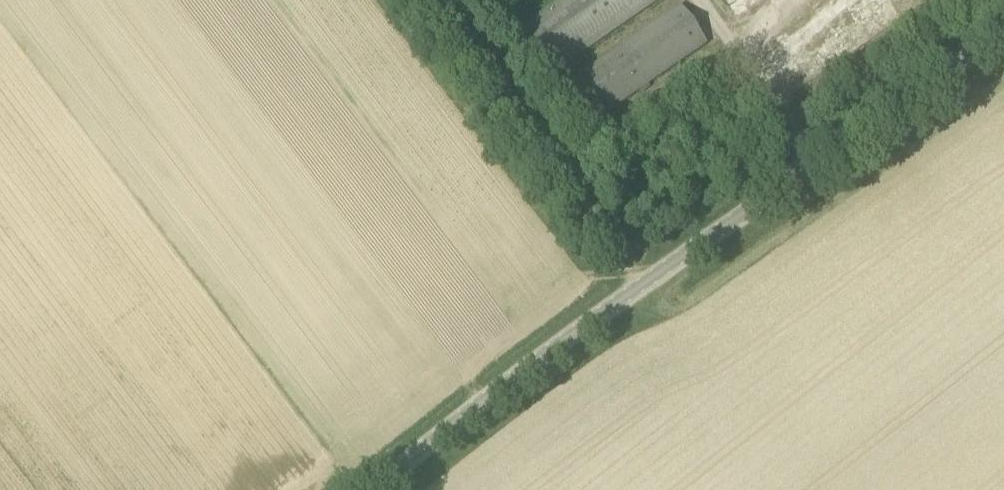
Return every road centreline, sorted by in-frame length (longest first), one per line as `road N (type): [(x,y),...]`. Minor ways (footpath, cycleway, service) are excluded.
road 1 (unclassified): [(369,489),(638,287),(1003,30)]
road 2 (track): [(638,287),(418,0)]

